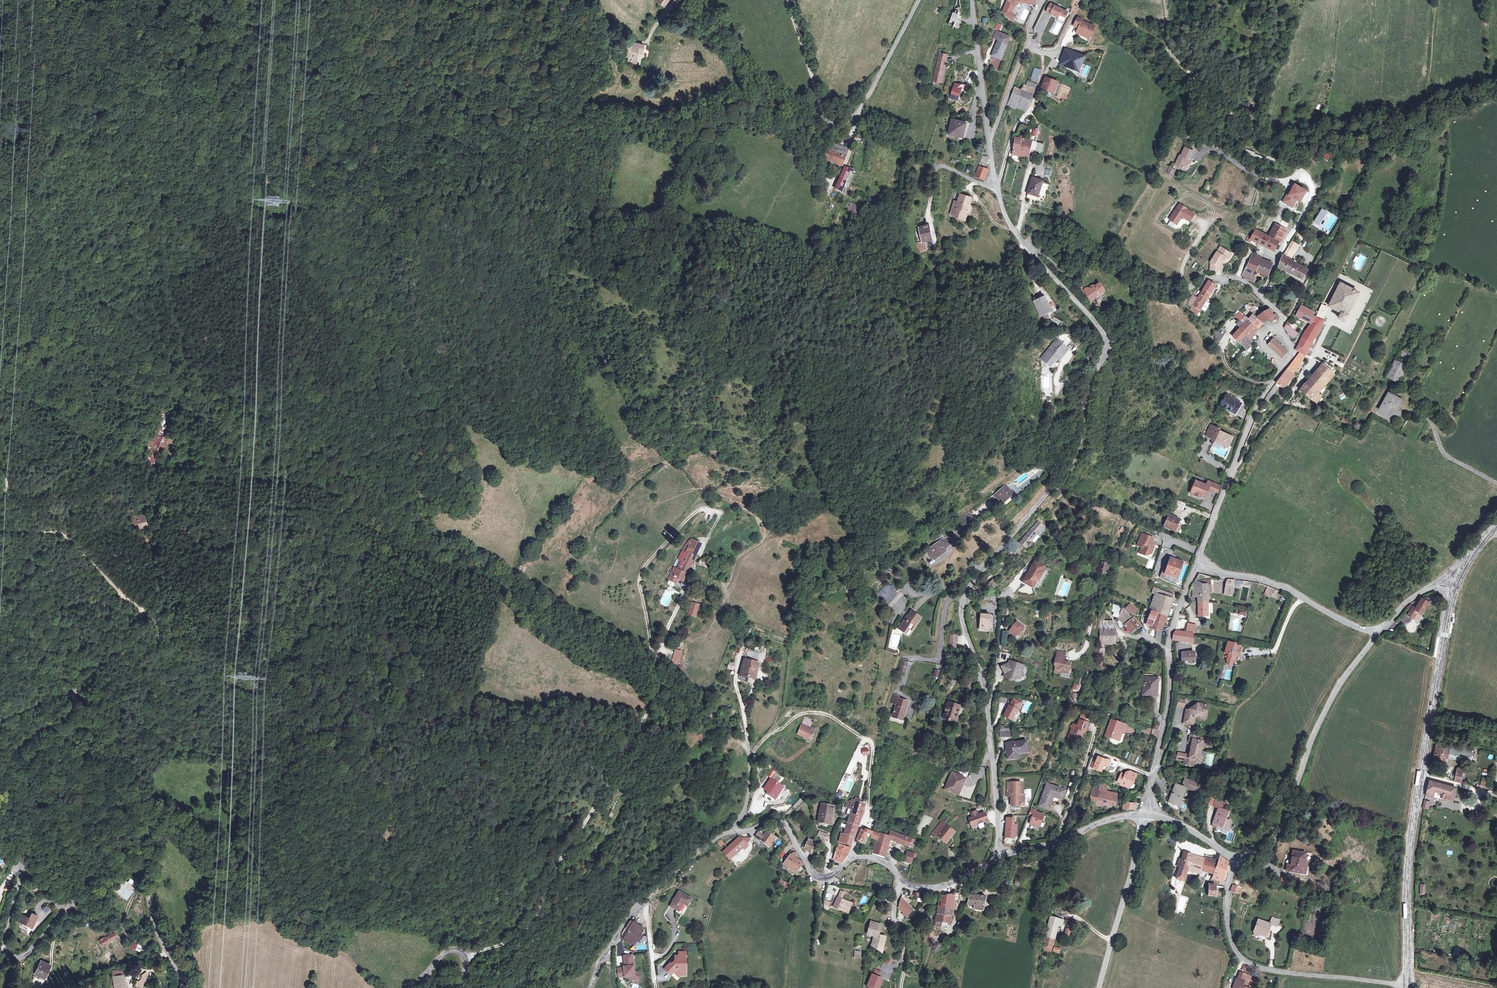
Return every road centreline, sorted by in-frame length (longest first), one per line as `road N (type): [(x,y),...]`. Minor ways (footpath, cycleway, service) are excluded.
road 1 (unclassified): [(973,0),(1002,203),(1109,341),(1072,464),(970,584),(961,607),(983,676),(1001,852)]
road 2 (unclassified): [(185,987),(153,917),(144,848),(132,836),(114,843),(26,954),(11,954),(4,944),(21,842),(4,768),(75,697),(56,691),(0,720)]
road 3 (track): [(467,958),(509,941),(537,914),(608,783),(642,746),(659,656),(683,598)]
road 4 (track): [(0,705),(43,655),(70,605),(144,615),(65,535),(0,532)]
road 5 (unclassified): [(1001,852),(949,883),(916,887),(869,857),(820,878),(775,819),(735,830)]
road 6 (unclassified): [(789,0),(833,126),(856,120),(920,0)]
road 7 (track): [(338,493),(320,455),(355,410),(367,220)]
road 8 (residential): [(1407,986),(1246,961),(1233,944),(1227,909),(1238,858)]
road 9 (unclassified): [(1238,858),(1251,853),(1288,808),(1329,702),(1378,632)]
road 10 (track): [(1285,319),(1402,122),(1423,106)]
road 11 (unclassified): [(735,830),(694,848),(638,905),(591,987)]
road 12 (unclassified): [(1199,567),(1250,419),(1284,367)]
road 13 (secondary): [(1421,775),(1406,885),(1407,986)]
road 14 (track): [(0,213),(4,199),(31,186),(57,127),(0,57)]
road 15 (unclassified): [(1378,632),(1280,587),(1199,567)]
road 16 (secondary): [(1453,595),(1421,775)]
road 17 (unclassified): [(1143,814),(1099,987)]
road 18 (unclassified): [(1167,649),(1168,706),(1143,814)]
road 19 (track): [(144,615),(159,623),(164,640),(175,638),(157,579),(154,532)]
road 20 (unclassified): [(1143,814),(1001,852)]
road 21 (residential): [(1260,294),(1313,198),(1314,182),(1298,177)]

